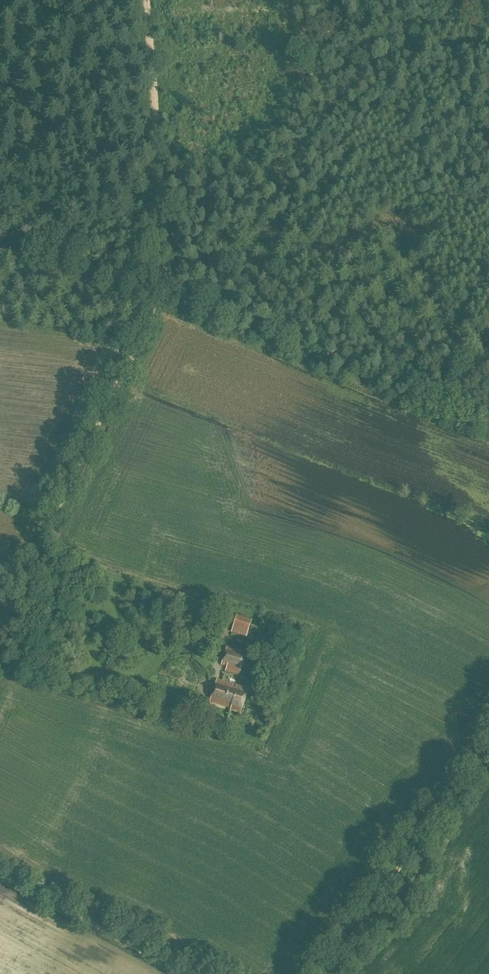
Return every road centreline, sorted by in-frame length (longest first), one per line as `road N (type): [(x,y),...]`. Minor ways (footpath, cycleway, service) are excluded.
road 1 (track): [(0,625),(155,310)]
road 2 (track): [(321,973),(488,738)]
road 3 (track): [(187,973),(0,872)]
road 4 (track): [(159,177),(146,0)]

